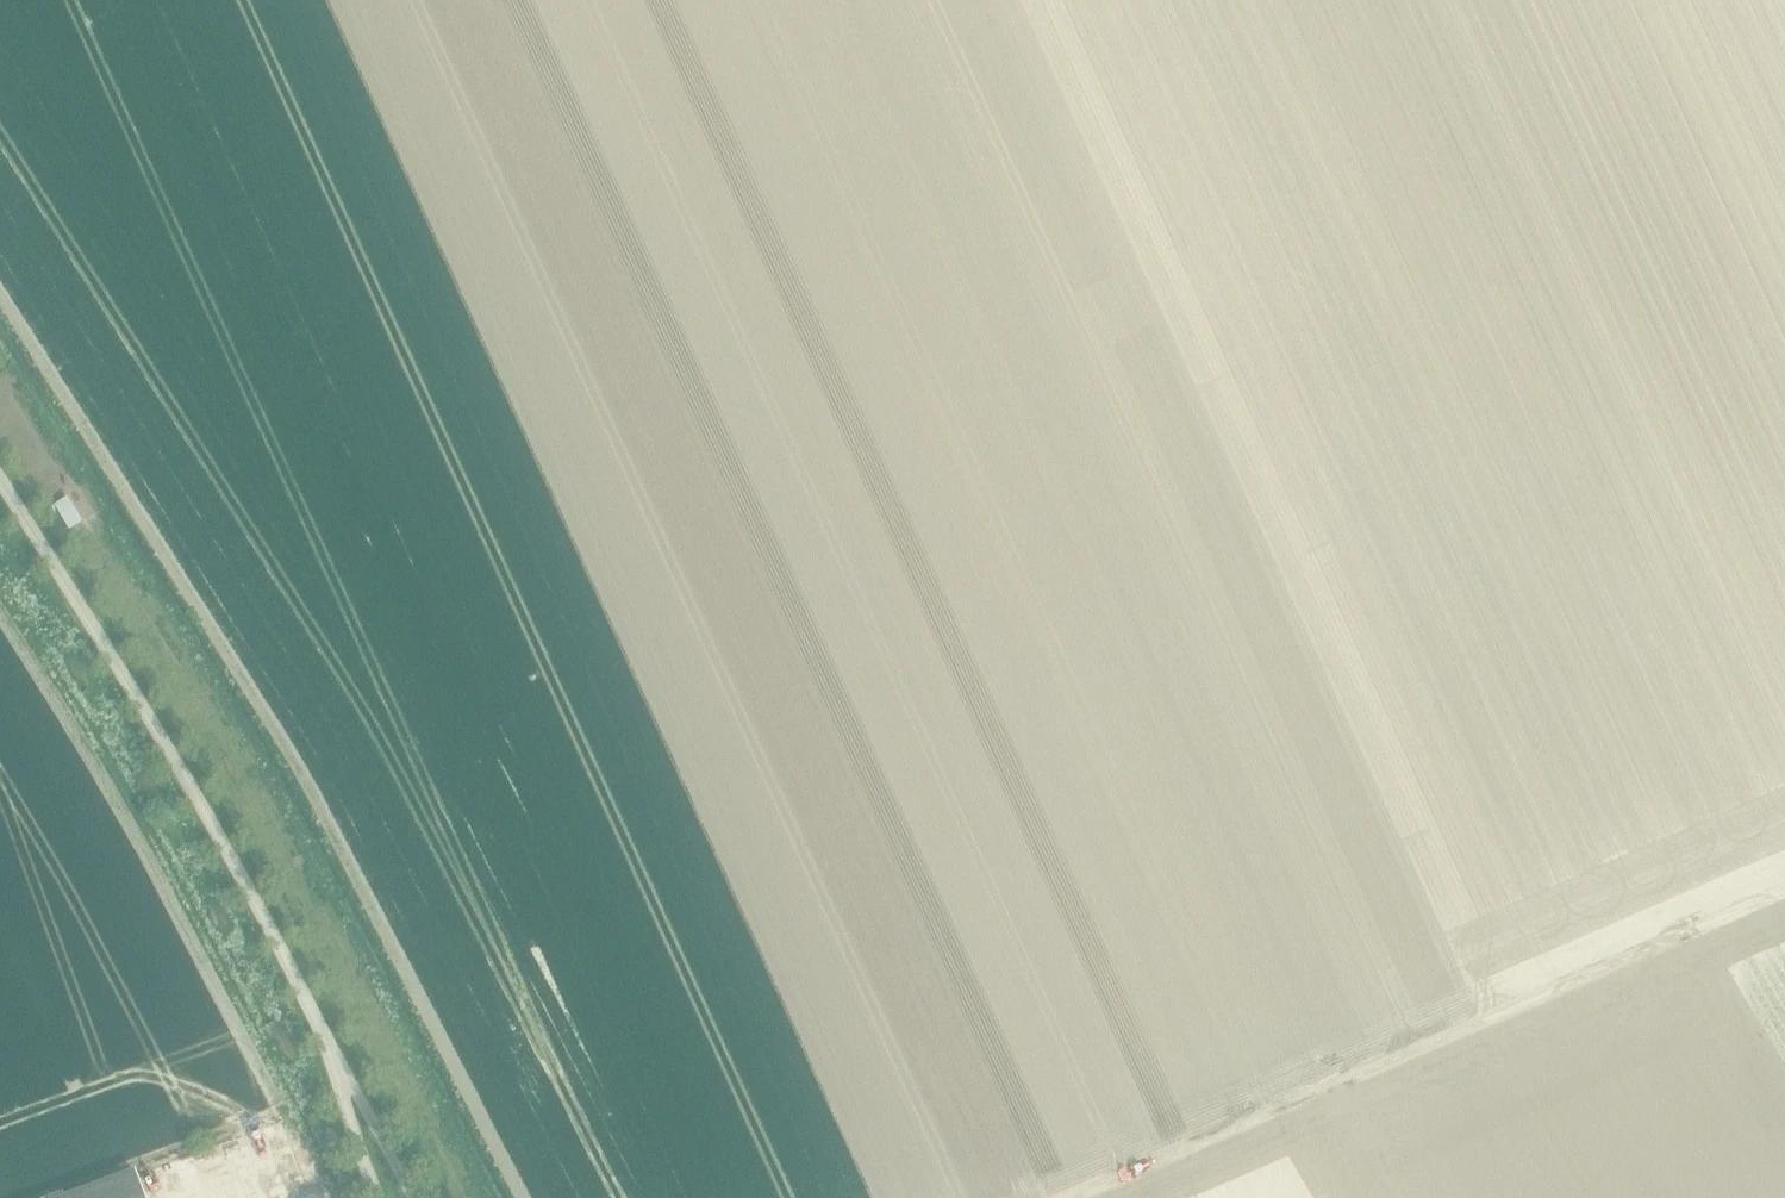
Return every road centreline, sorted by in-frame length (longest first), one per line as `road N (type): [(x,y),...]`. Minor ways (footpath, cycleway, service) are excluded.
road 1 (unclassified): [(410,1197),(359,1085),(218,827),(0,450)]
road 2 (track): [(1051,1197),(1784,892)]

